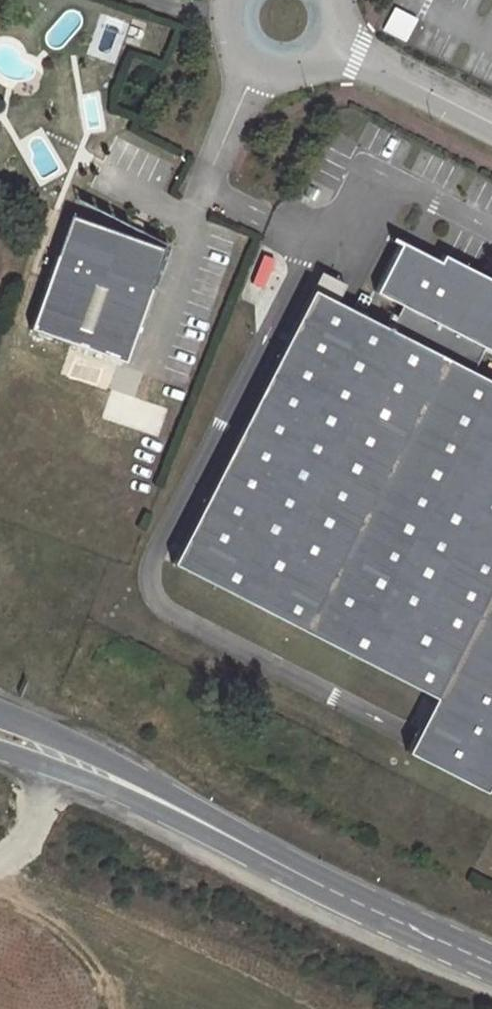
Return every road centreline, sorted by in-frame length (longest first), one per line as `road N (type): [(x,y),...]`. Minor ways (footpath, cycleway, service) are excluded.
road 1 (secondary): [(491,965),(172,807)]
road 2 (secondary): [(172,807),(56,738),(0,717)]
road 3 (secondary): [(0,749),(172,807)]
road 4 (unclassified): [(334,42),(491,125)]
road 5 (unclassified): [(225,0),(228,43),(254,68),(297,74),(334,42)]

